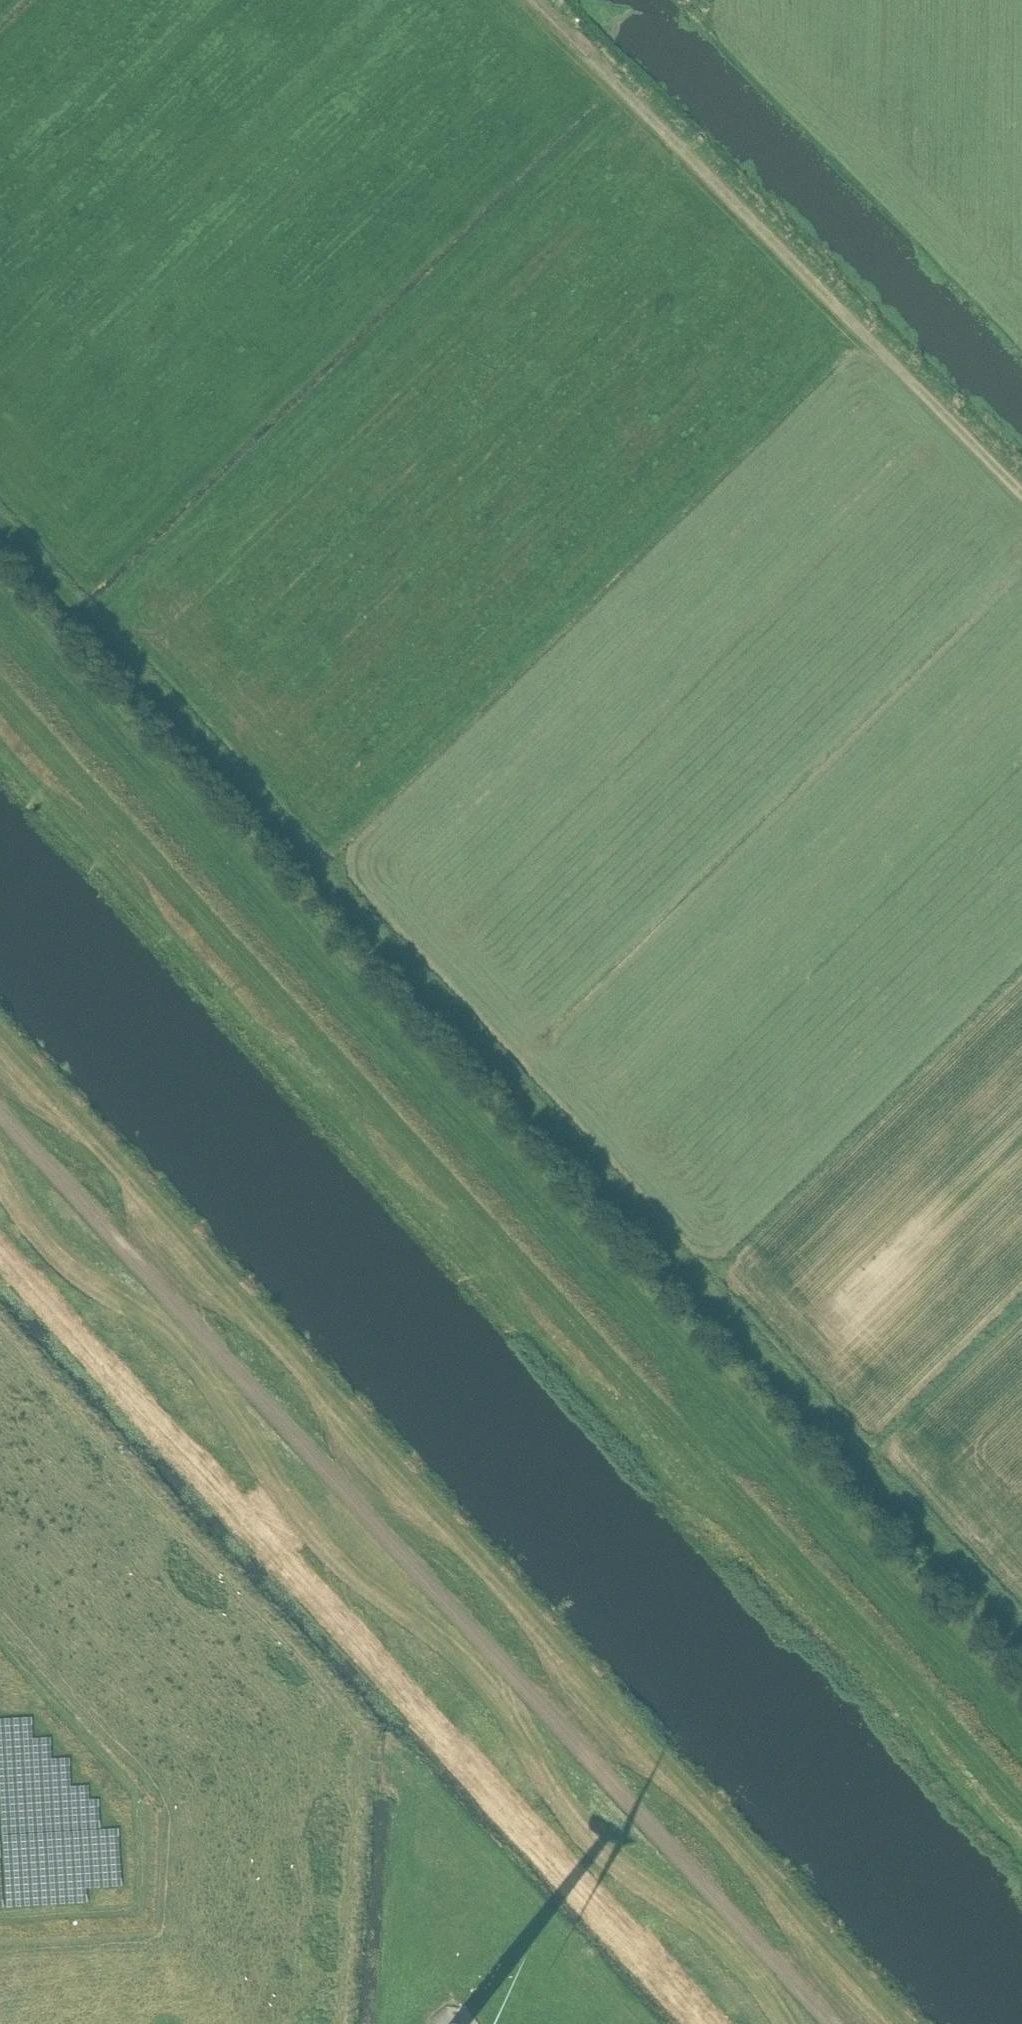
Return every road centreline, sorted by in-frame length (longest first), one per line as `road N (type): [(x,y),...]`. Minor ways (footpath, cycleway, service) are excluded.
road 1 (unclassified): [(1021,493),(538,0)]

